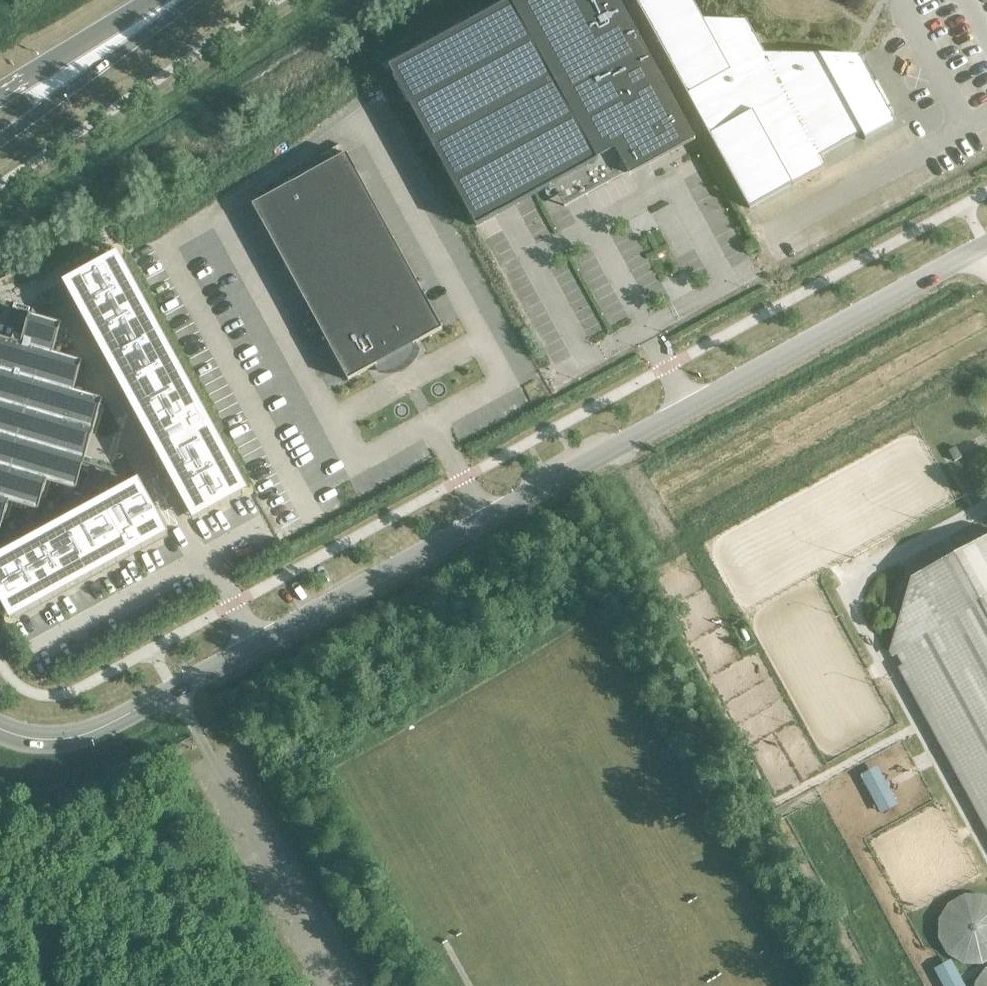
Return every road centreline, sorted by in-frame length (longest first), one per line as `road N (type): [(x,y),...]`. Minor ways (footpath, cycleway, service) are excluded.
road 1 (tertiary): [(0,732),(31,745),(87,733),(986,242)]
road 2 (secondary): [(0,136),(130,27)]
road 3 (secondary): [(130,27),(0,92)]

